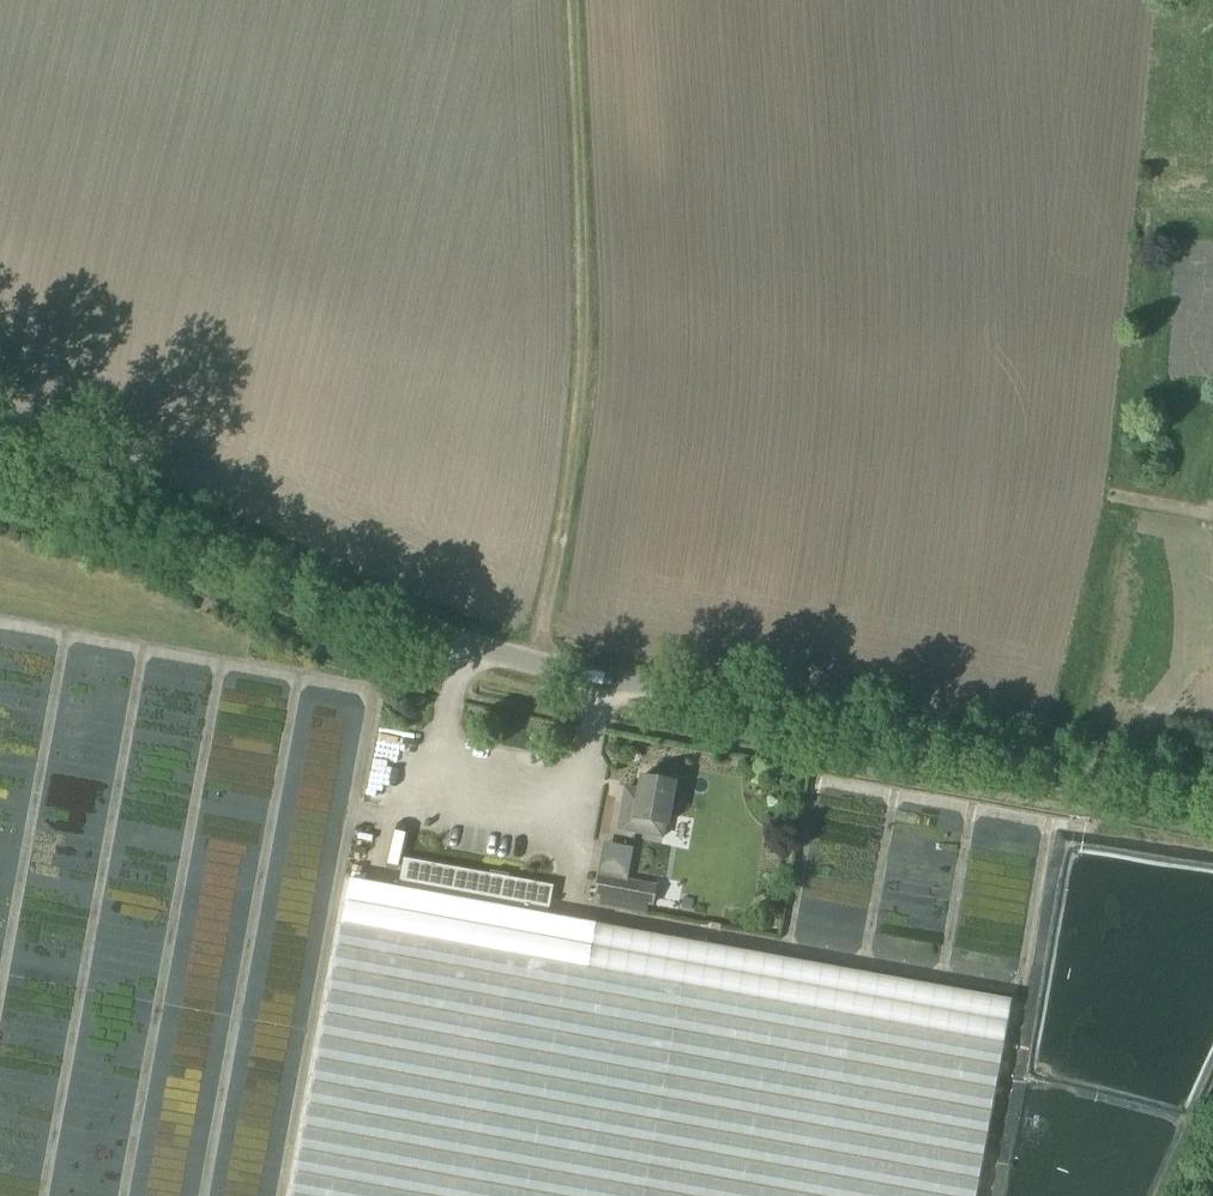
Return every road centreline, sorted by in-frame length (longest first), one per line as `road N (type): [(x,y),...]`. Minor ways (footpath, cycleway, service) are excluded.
road 1 (unclassified): [(1212,794),(618,690),(453,649),(0,444)]
road 2 (track): [(570,0),(586,375),(543,673)]

